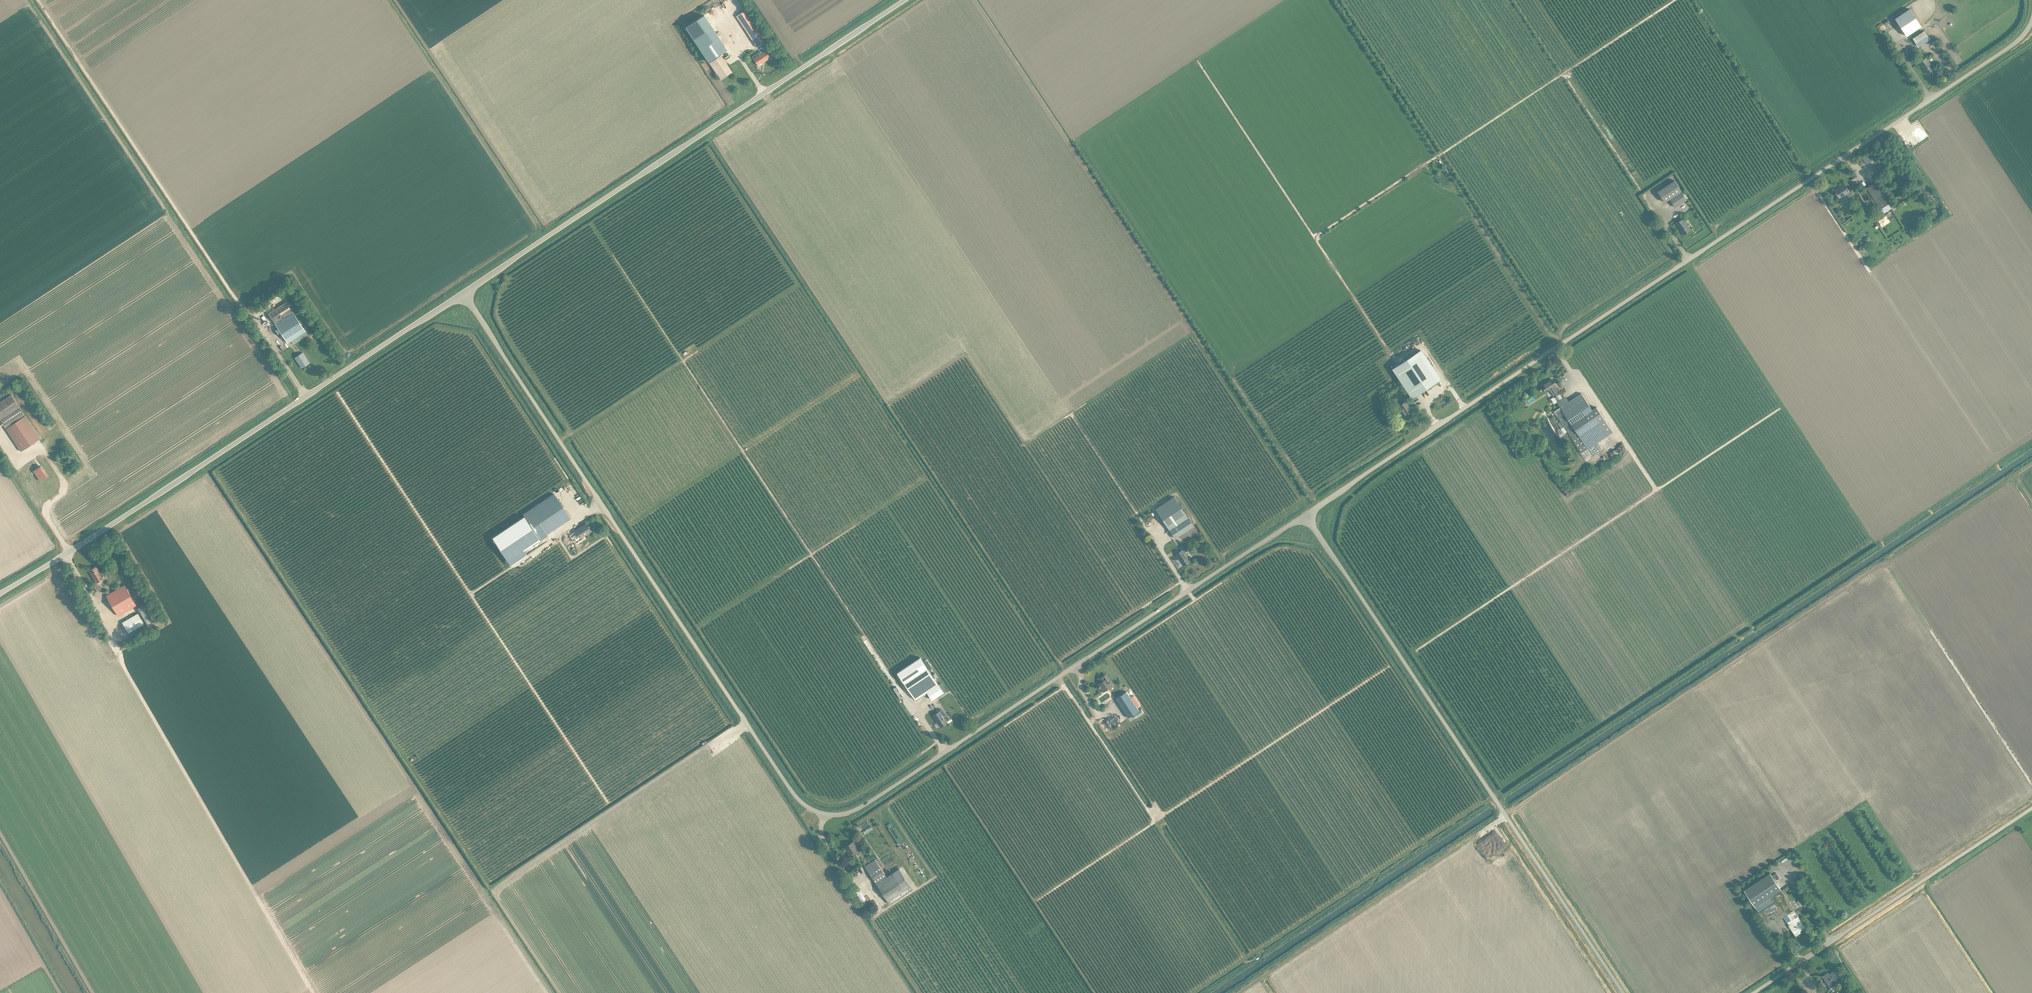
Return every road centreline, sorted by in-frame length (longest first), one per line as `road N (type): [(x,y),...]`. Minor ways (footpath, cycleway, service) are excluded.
road 1 (unclassified): [(1305,515),(866,805),(824,814),(794,795),(463,293)]
road 2 (unclassified): [(1305,515),(1956,83),(2018,39),(2031,11)]
road 3 (unclassified): [(1621,992),(1305,515)]
road 4 (unclassified): [(0,593),(463,293)]
road 5 (unclassified): [(463,293),(904,0)]
road 6 (unclassified): [(1751,992),(2031,807)]

